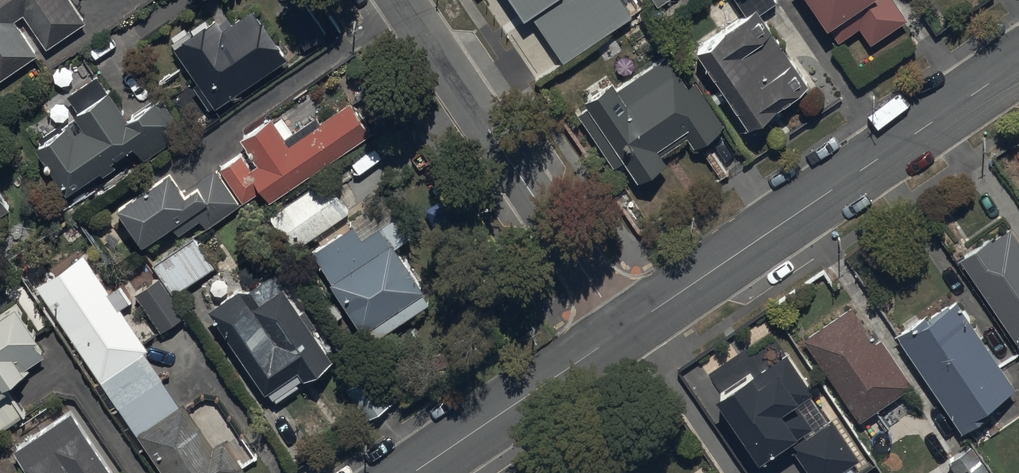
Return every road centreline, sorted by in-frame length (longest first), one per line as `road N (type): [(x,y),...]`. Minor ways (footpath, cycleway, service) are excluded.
road 1 (residential): [(625,329),(1018,61)]
road 2 (residential): [(625,329),(401,0)]
road 3 (residential): [(413,472),(625,329)]

